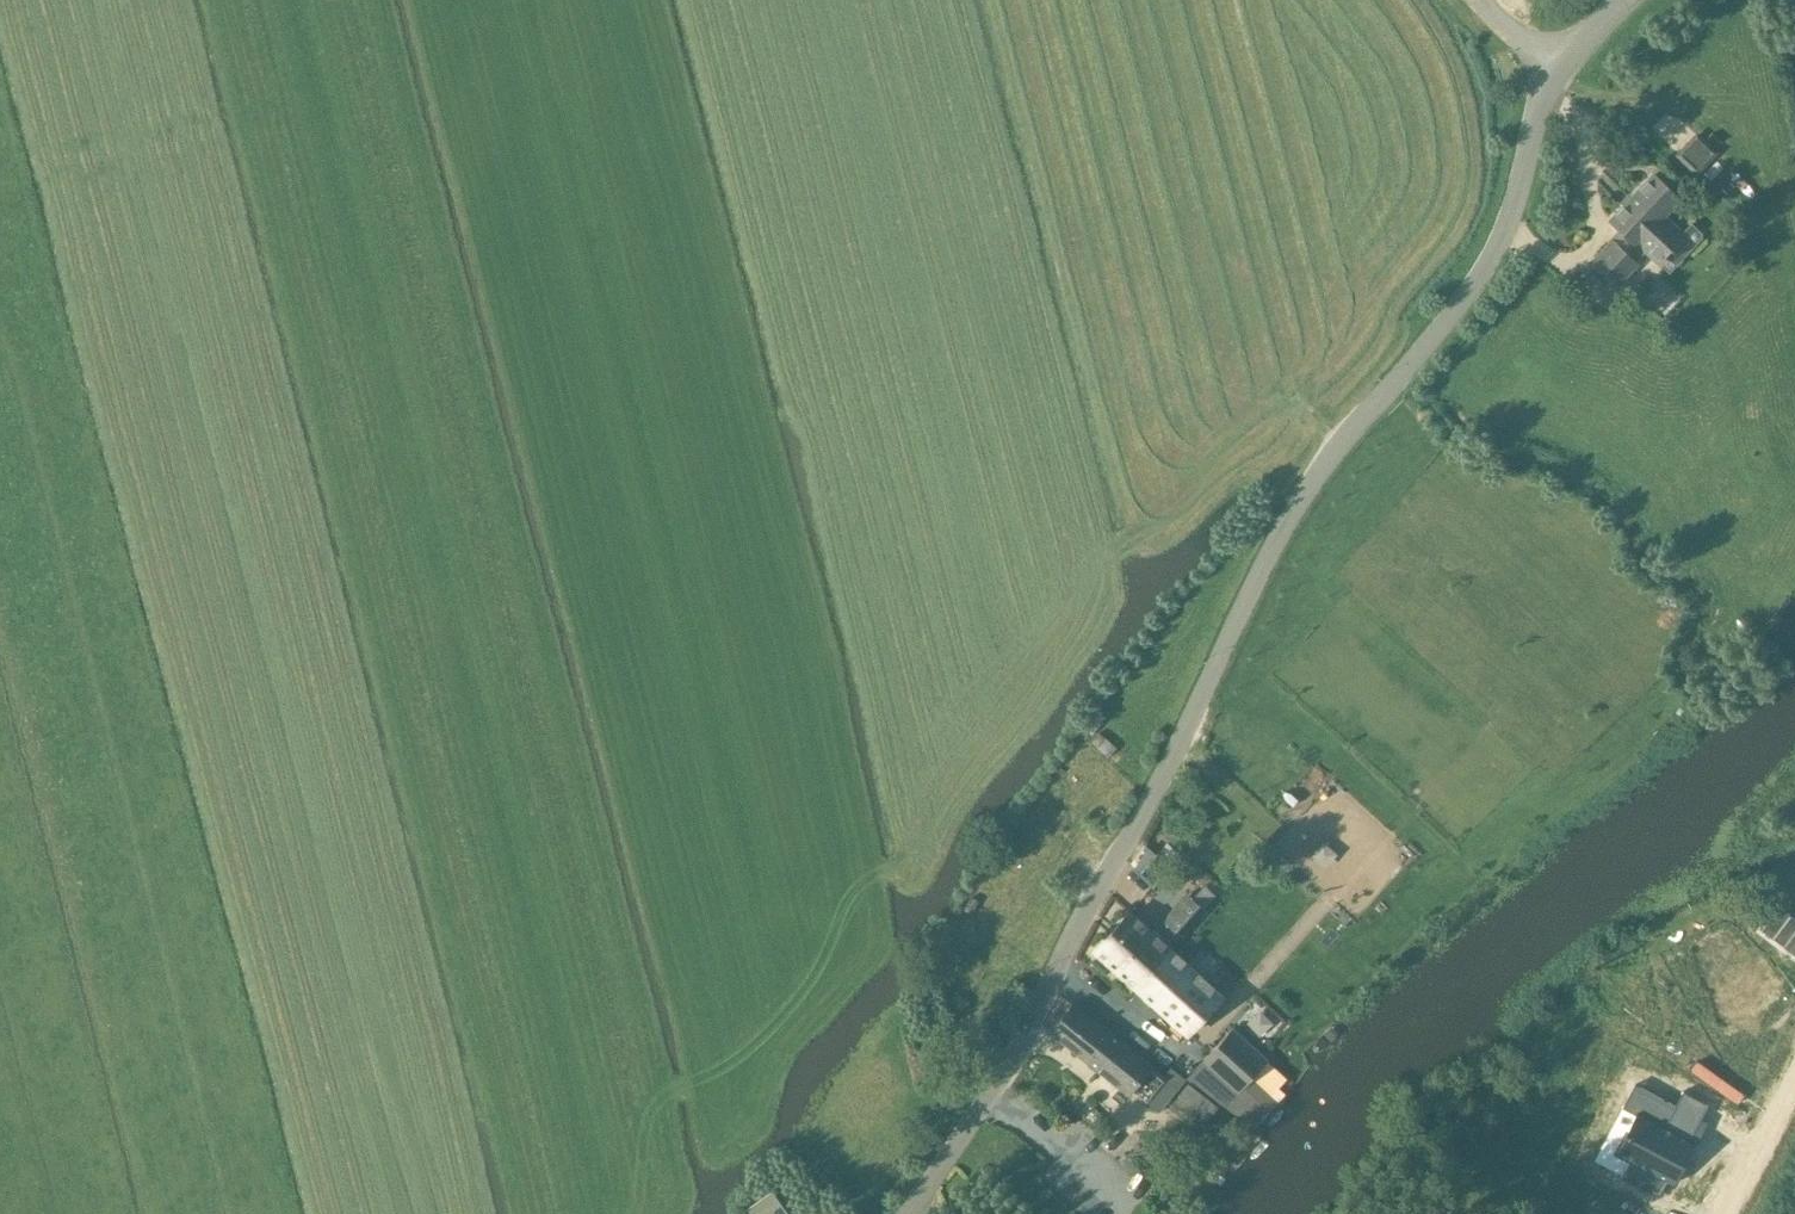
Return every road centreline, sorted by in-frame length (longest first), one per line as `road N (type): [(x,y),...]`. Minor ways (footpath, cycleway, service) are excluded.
road 1 (unclassified): [(907,1213),(1024,1040),(1265,555),(1317,473),(1461,302),(1505,236),(1547,61)]

